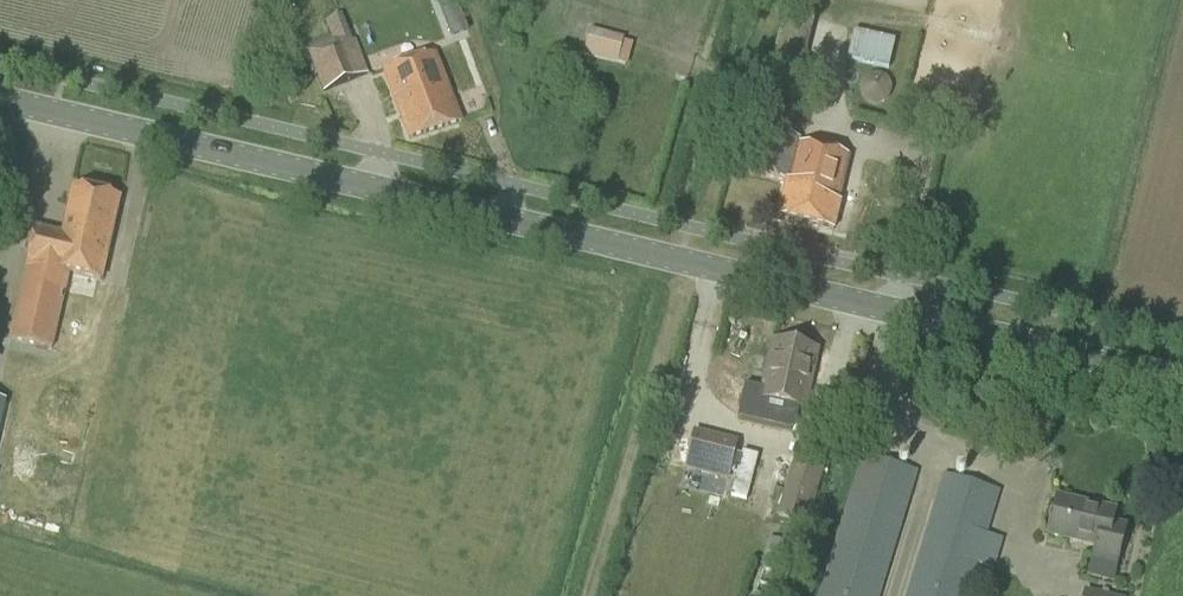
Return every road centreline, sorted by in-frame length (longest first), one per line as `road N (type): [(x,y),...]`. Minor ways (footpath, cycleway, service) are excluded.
road 1 (secondary): [(0,94),(1182,373)]

